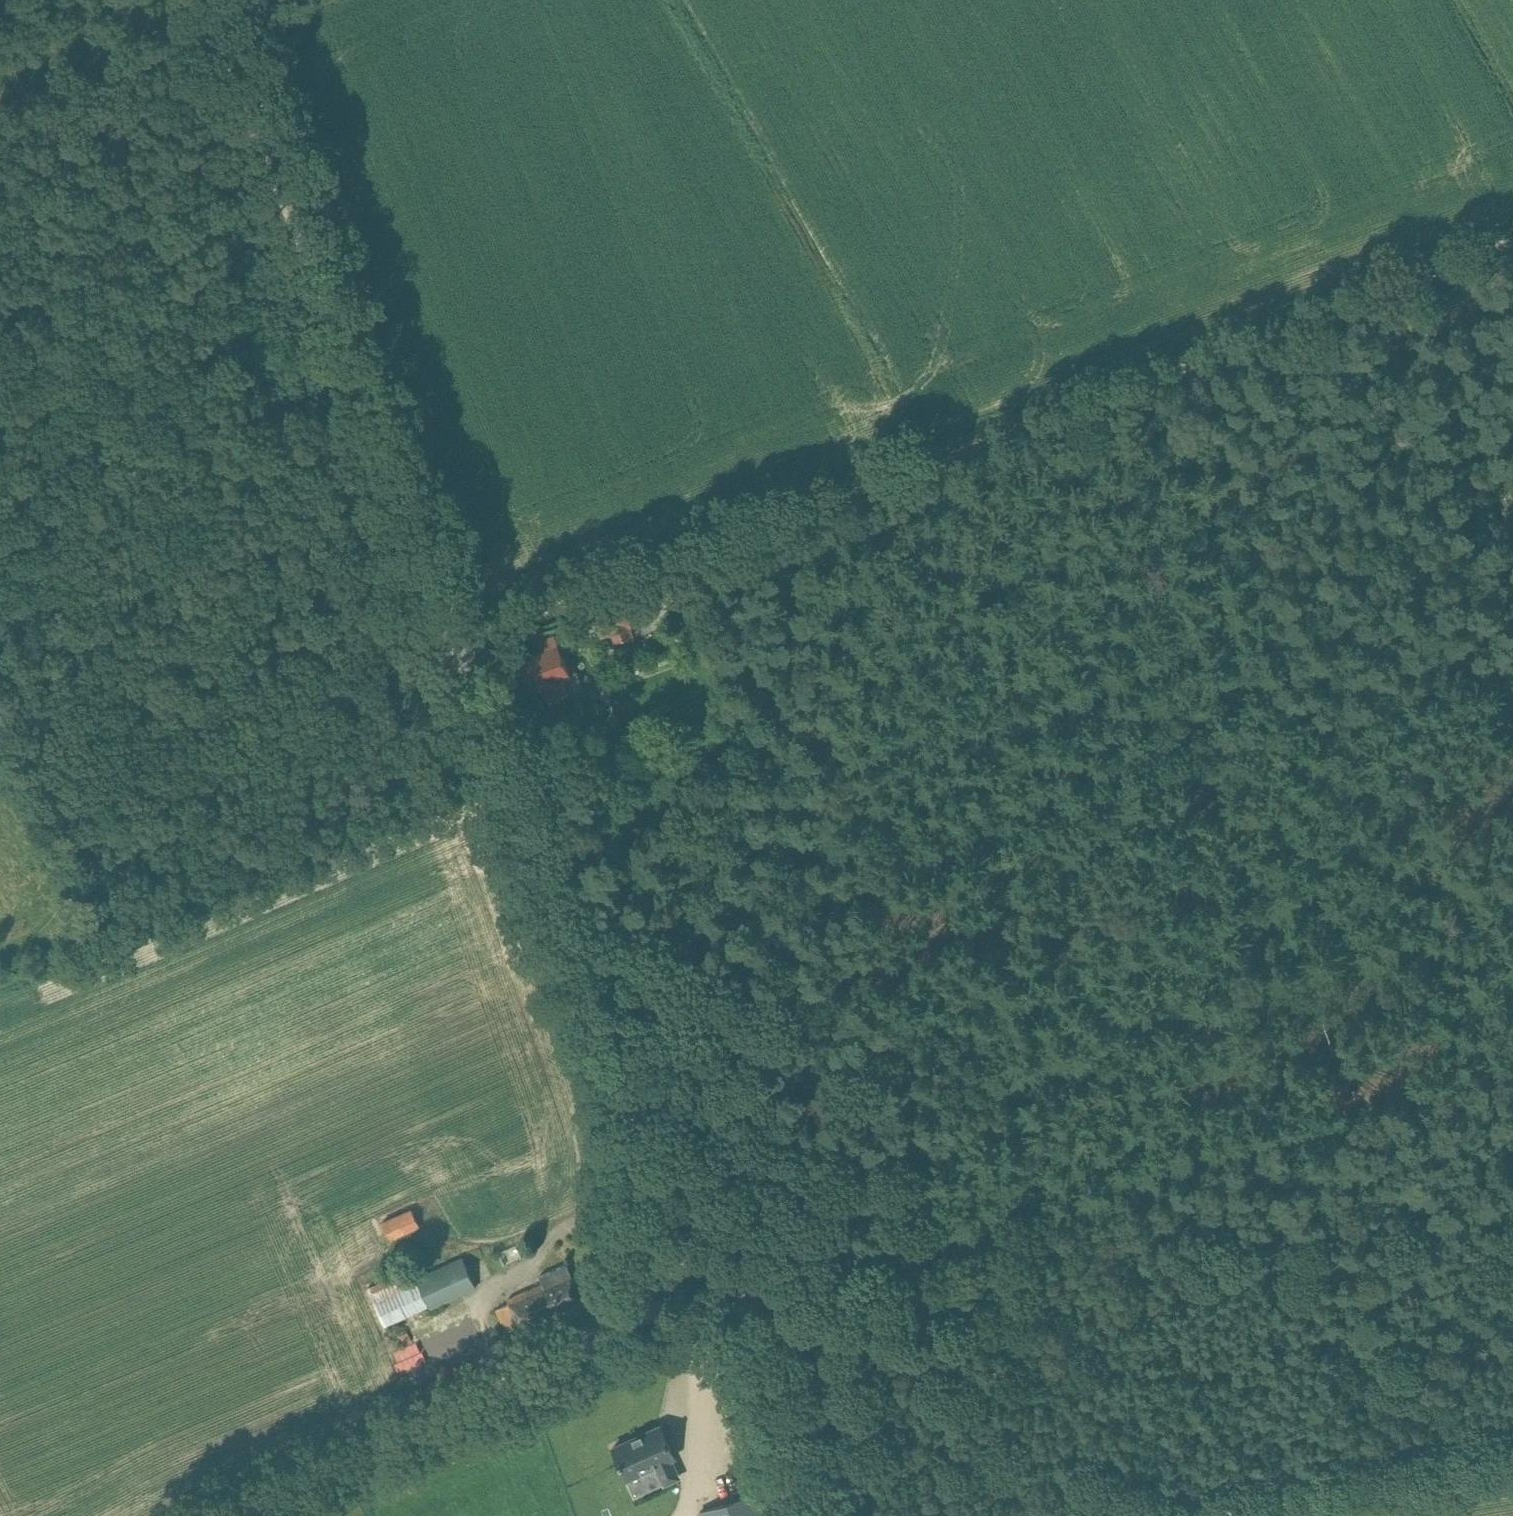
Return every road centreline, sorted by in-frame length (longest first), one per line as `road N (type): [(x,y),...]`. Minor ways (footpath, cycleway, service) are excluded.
road 1 (unclassified): [(232,1515),(585,1347),(615,1319),(635,1279),(650,1201),(643,1159),(502,765),(214,0)]
road 2 (track): [(455,640),(1512,238)]
road 3 (track): [(1181,1515),(1512,1459)]
road 4 (track): [(710,1302),(736,1310),(756,1330),(822,1515)]

